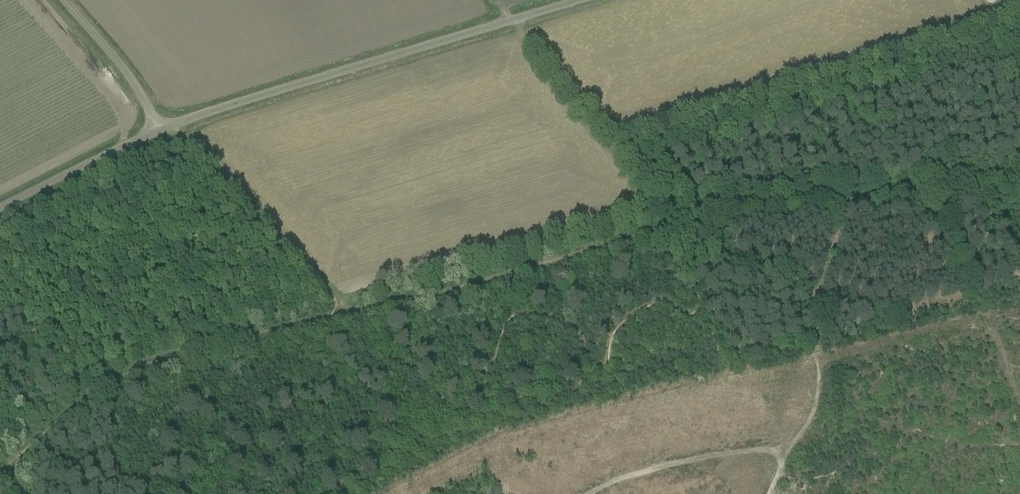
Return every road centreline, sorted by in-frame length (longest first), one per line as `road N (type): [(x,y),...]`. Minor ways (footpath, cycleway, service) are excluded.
road 1 (track): [(848,199),(706,212),(337,310)]
road 2 (unclassified): [(158,123),(186,122),(589,0)]
road 3 (track): [(337,310),(120,377),(0,468)]
road 4 (track): [(337,310),(188,132),(158,123)]
road 5 (unclassified): [(0,207),(158,123)]
road 6 (track): [(848,199),(1019,185)]
road 7 (unclassified): [(158,123),(137,86),(63,0)]

